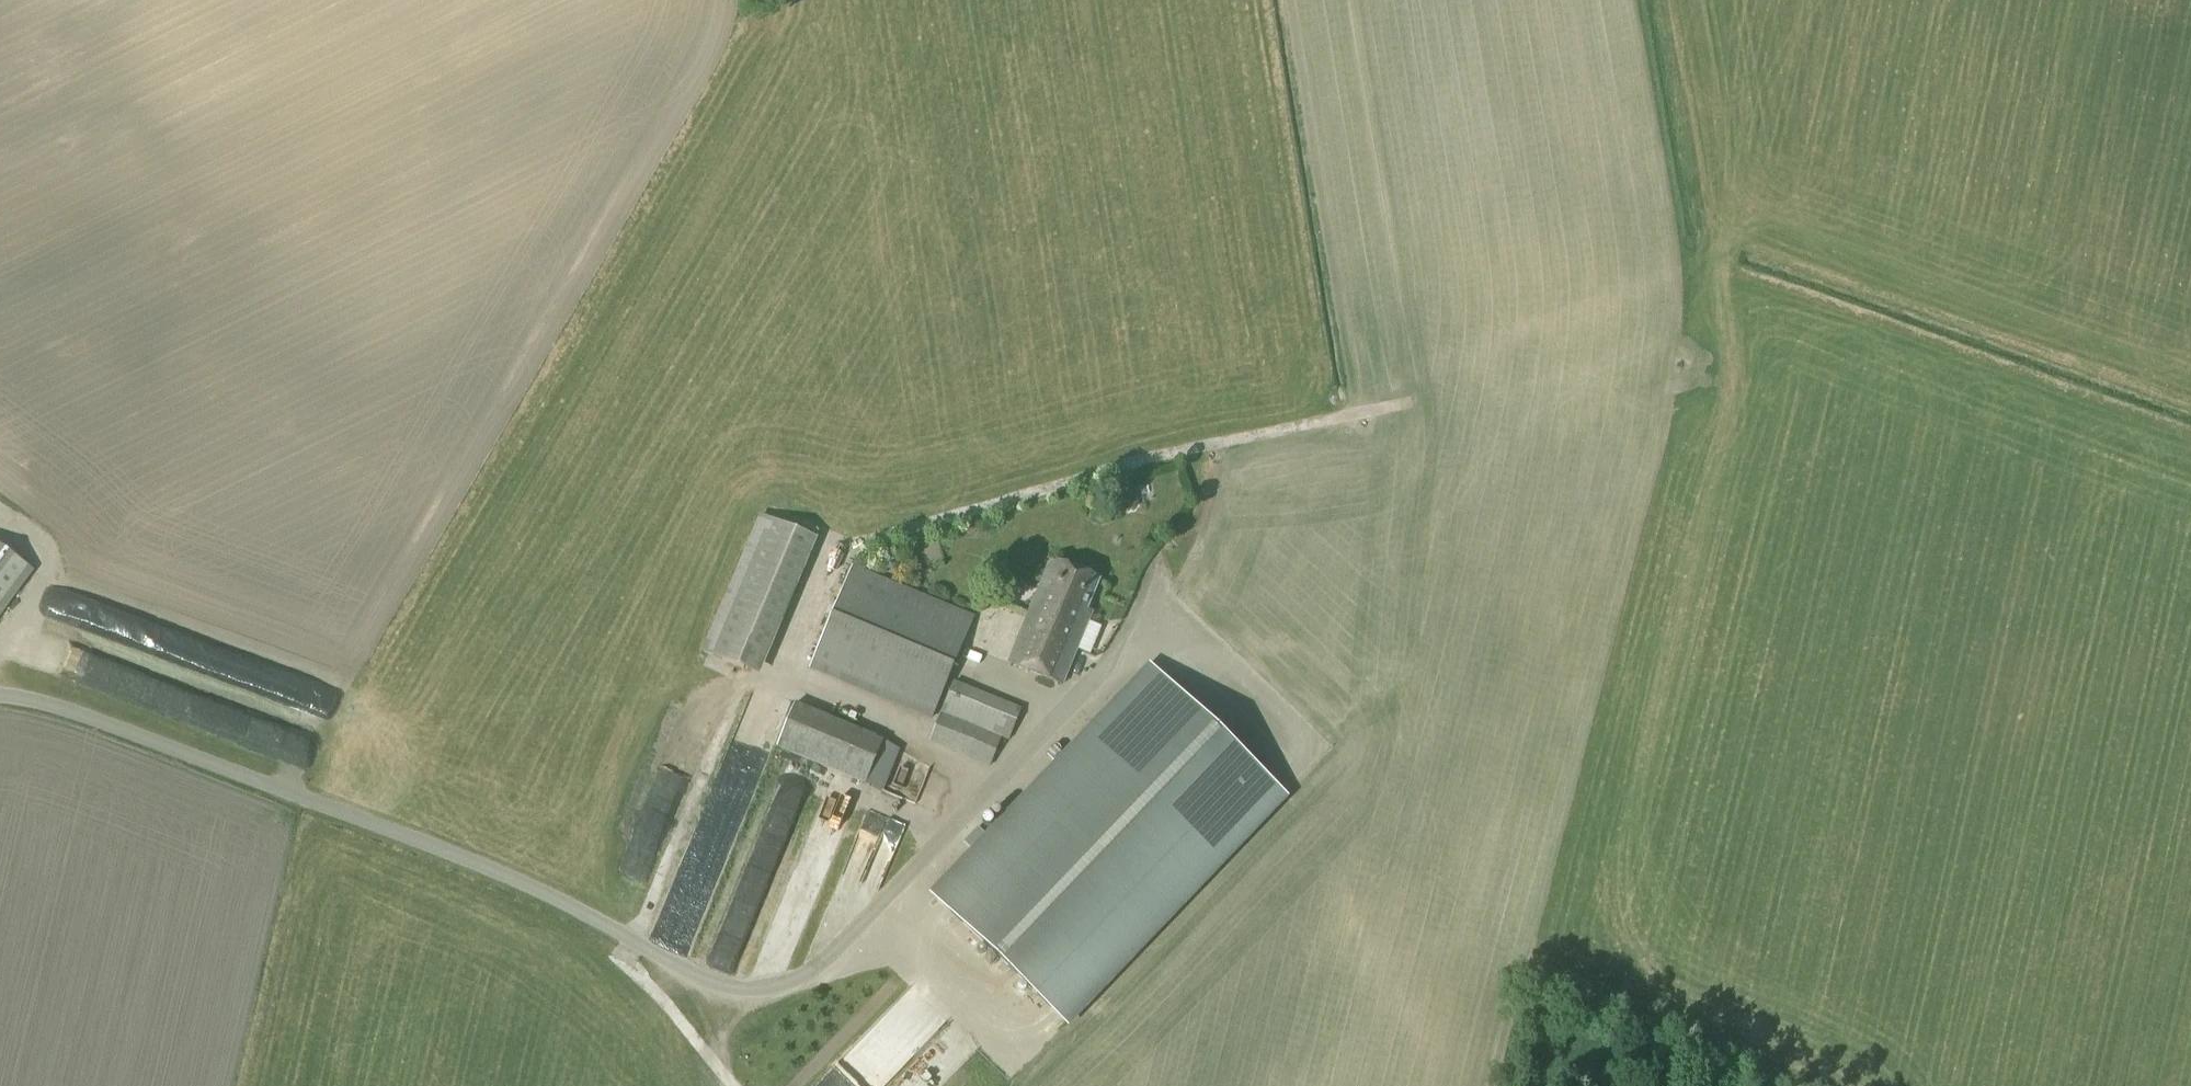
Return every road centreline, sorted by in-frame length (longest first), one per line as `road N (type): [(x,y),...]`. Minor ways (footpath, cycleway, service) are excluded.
road 1 (unclassified): [(0,694),(215,764),(617,928)]

